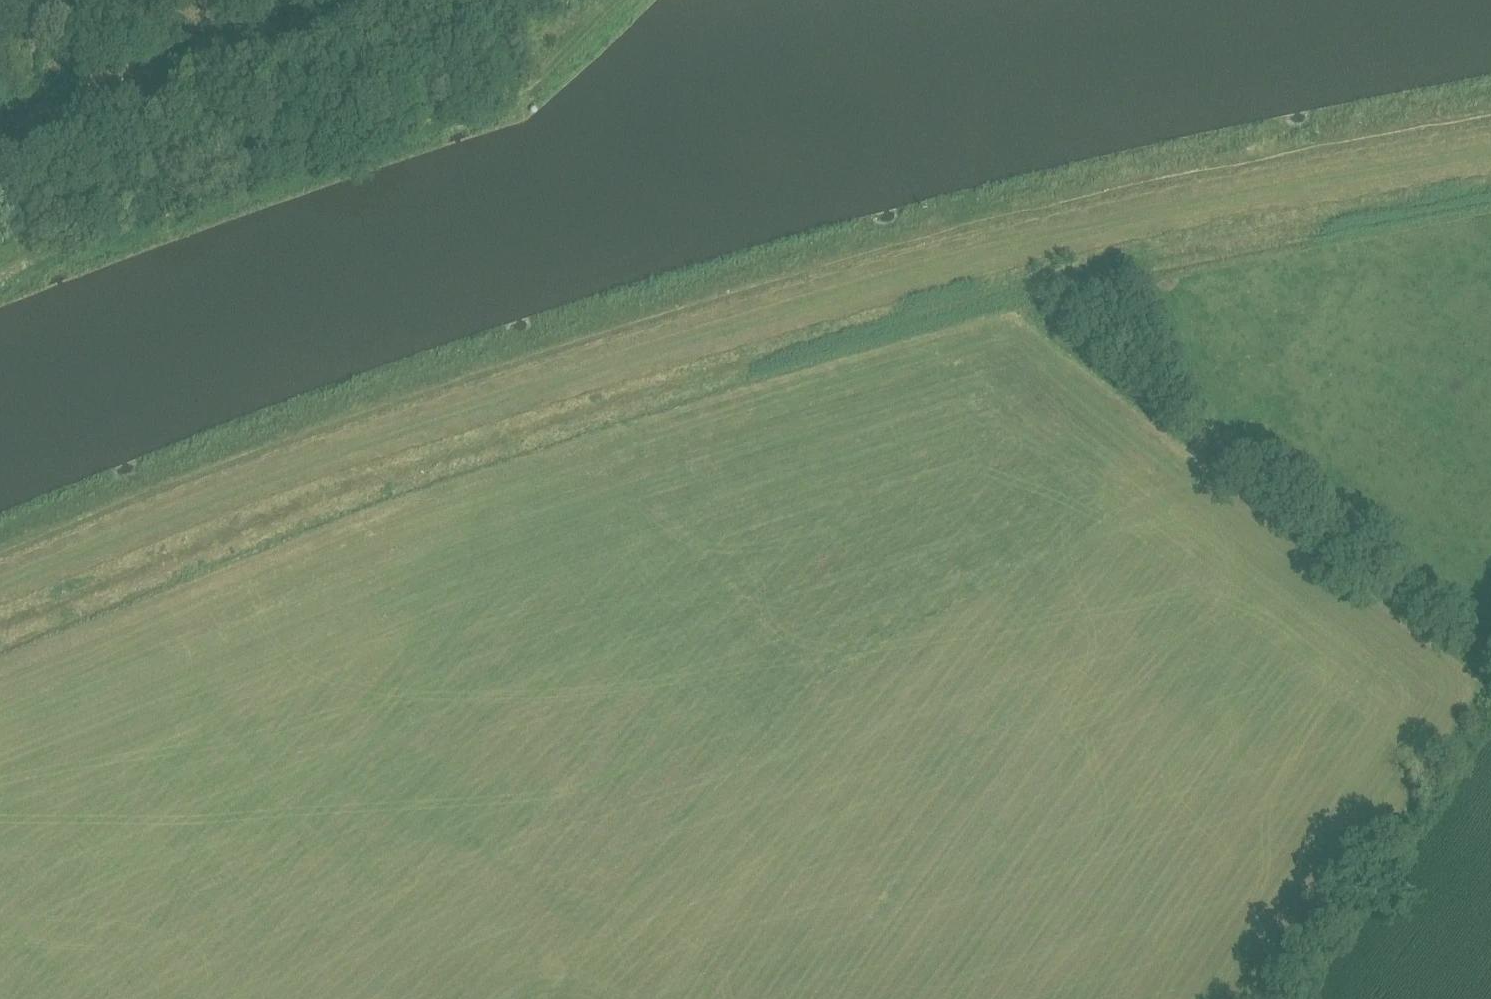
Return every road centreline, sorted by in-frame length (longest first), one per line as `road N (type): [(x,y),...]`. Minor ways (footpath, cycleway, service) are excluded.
road 1 (unclassified): [(0,147),(422,0)]

